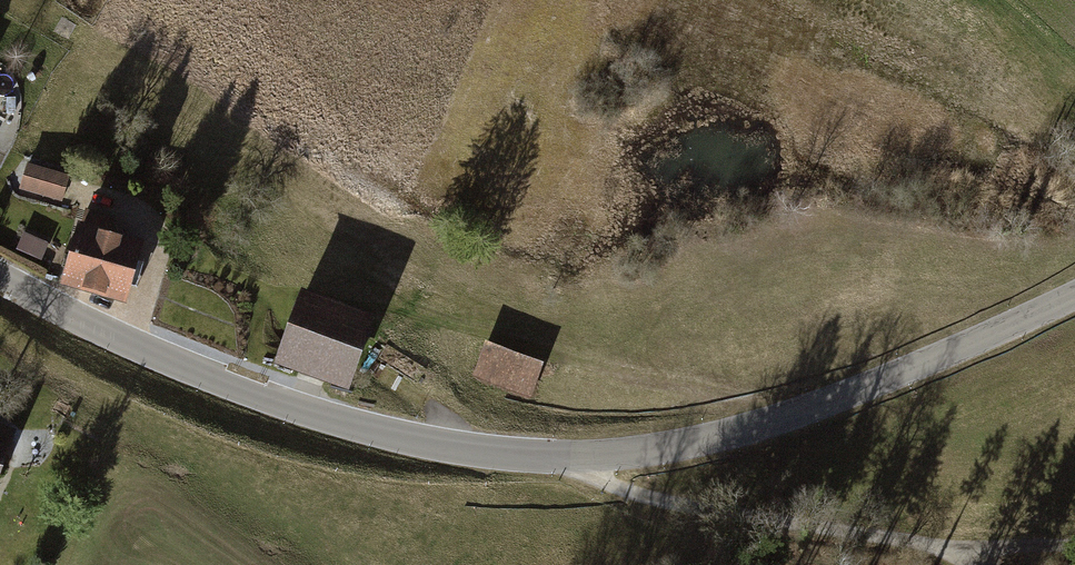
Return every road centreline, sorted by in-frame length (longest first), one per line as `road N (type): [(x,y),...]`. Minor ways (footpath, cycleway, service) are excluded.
road 1 (unclassified): [(1074,298),(984,342),(738,433),(580,458),(427,445),(214,392),(0,272)]
road 2 (track): [(580,458),(599,483),(668,502),(959,546)]

